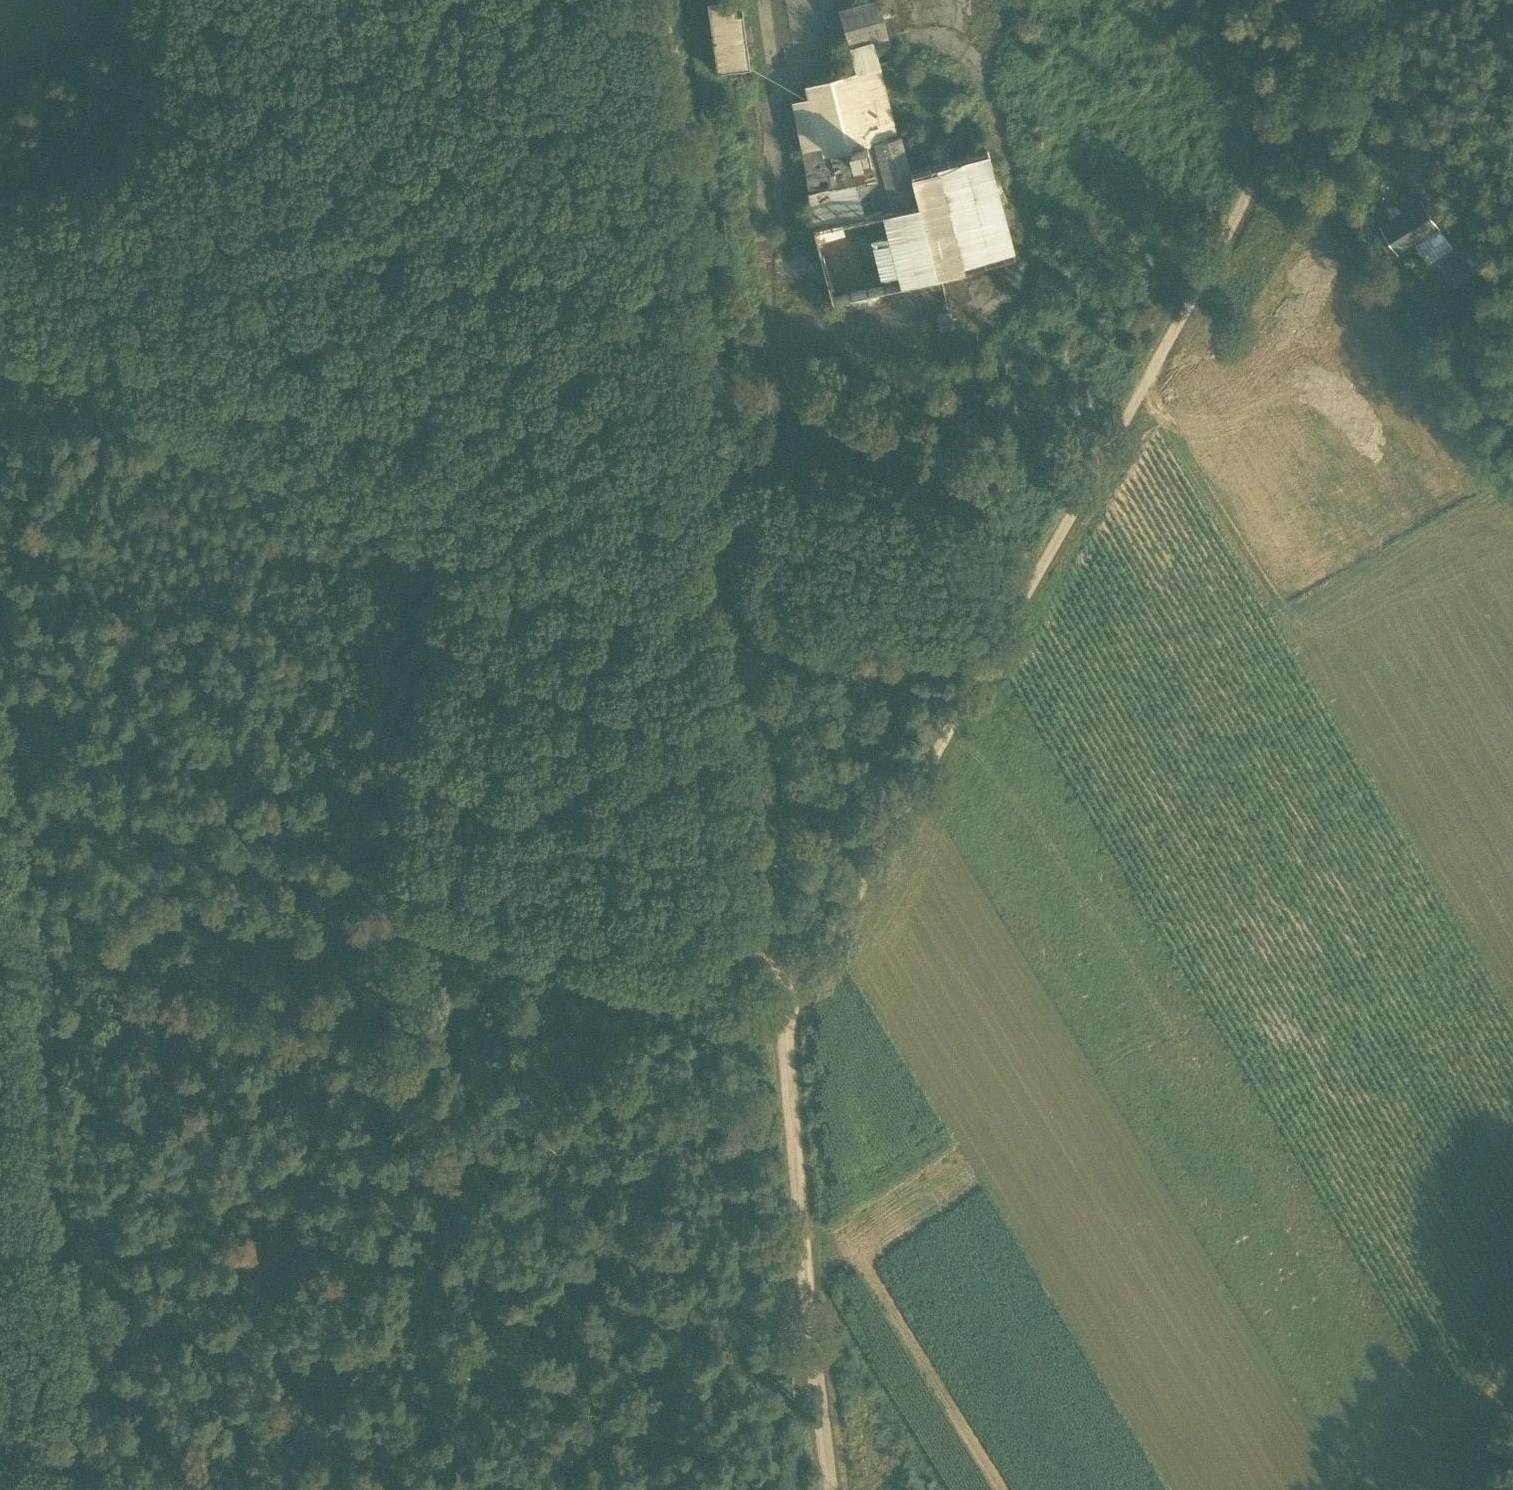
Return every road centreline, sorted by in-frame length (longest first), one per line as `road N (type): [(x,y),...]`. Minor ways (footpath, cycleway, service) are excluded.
road 1 (track): [(1348,8),(788,1004)]
road 2 (track): [(676,0),(788,1004)]
road 3 (track): [(788,1004),(839,1489)]
road 4 (track): [(67,1454),(79,1409),(74,1278),(4,1032)]
road 5 (track): [(146,0),(146,125),(136,157),(0,224)]
road 6 (track): [(0,1424),(151,1489)]

